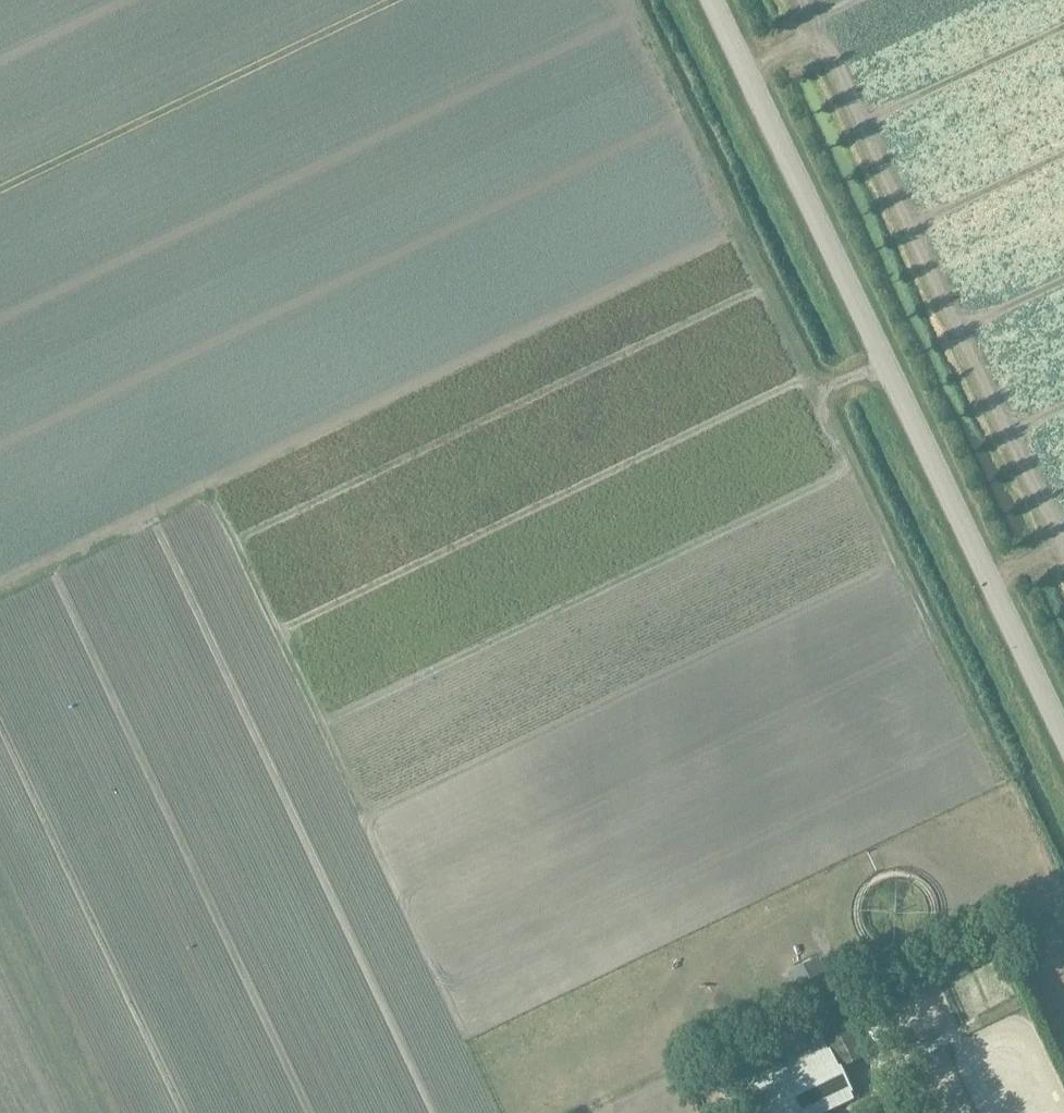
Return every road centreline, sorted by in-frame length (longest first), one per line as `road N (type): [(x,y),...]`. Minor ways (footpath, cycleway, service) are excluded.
road 1 (unclassified): [(1063,735),(714,0)]

